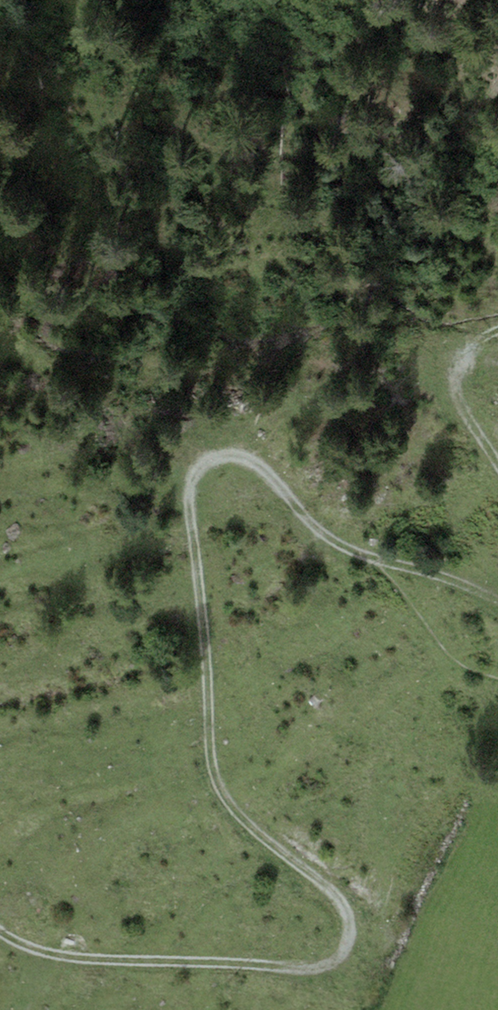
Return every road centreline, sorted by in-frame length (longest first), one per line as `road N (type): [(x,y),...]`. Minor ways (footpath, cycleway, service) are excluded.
road 1 (track): [(0,930),(28,951),(308,966),(350,951),(354,908),(212,778),(193,476),(233,451),(332,540),(372,559)]
road 2 (track): [(497,471),(459,406),(455,372),(481,335),(497,329)]
road 3 (track): [(372,559),(497,601)]

